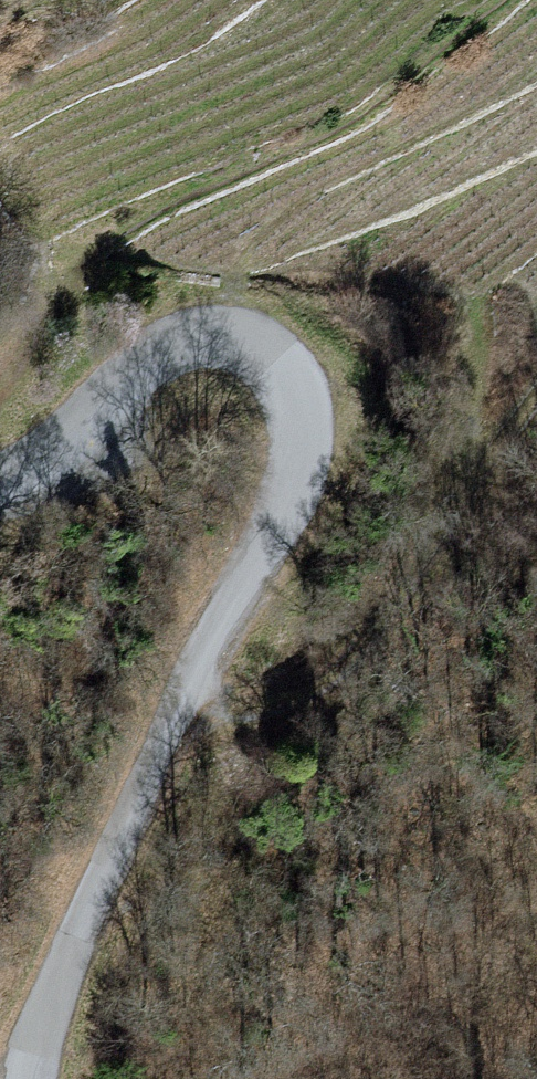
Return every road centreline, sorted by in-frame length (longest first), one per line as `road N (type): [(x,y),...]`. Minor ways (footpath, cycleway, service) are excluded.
road 1 (unclassified): [(30,1078),(71,949),(200,657),(287,499),(298,421),(284,381),(256,351),(218,343),(171,352),(126,383),(63,456),(0,488)]
road 2 (track): [(185,690),(236,713),(319,698),(371,637),(536,398)]
road 3 (track): [(92,254),(0,387)]

